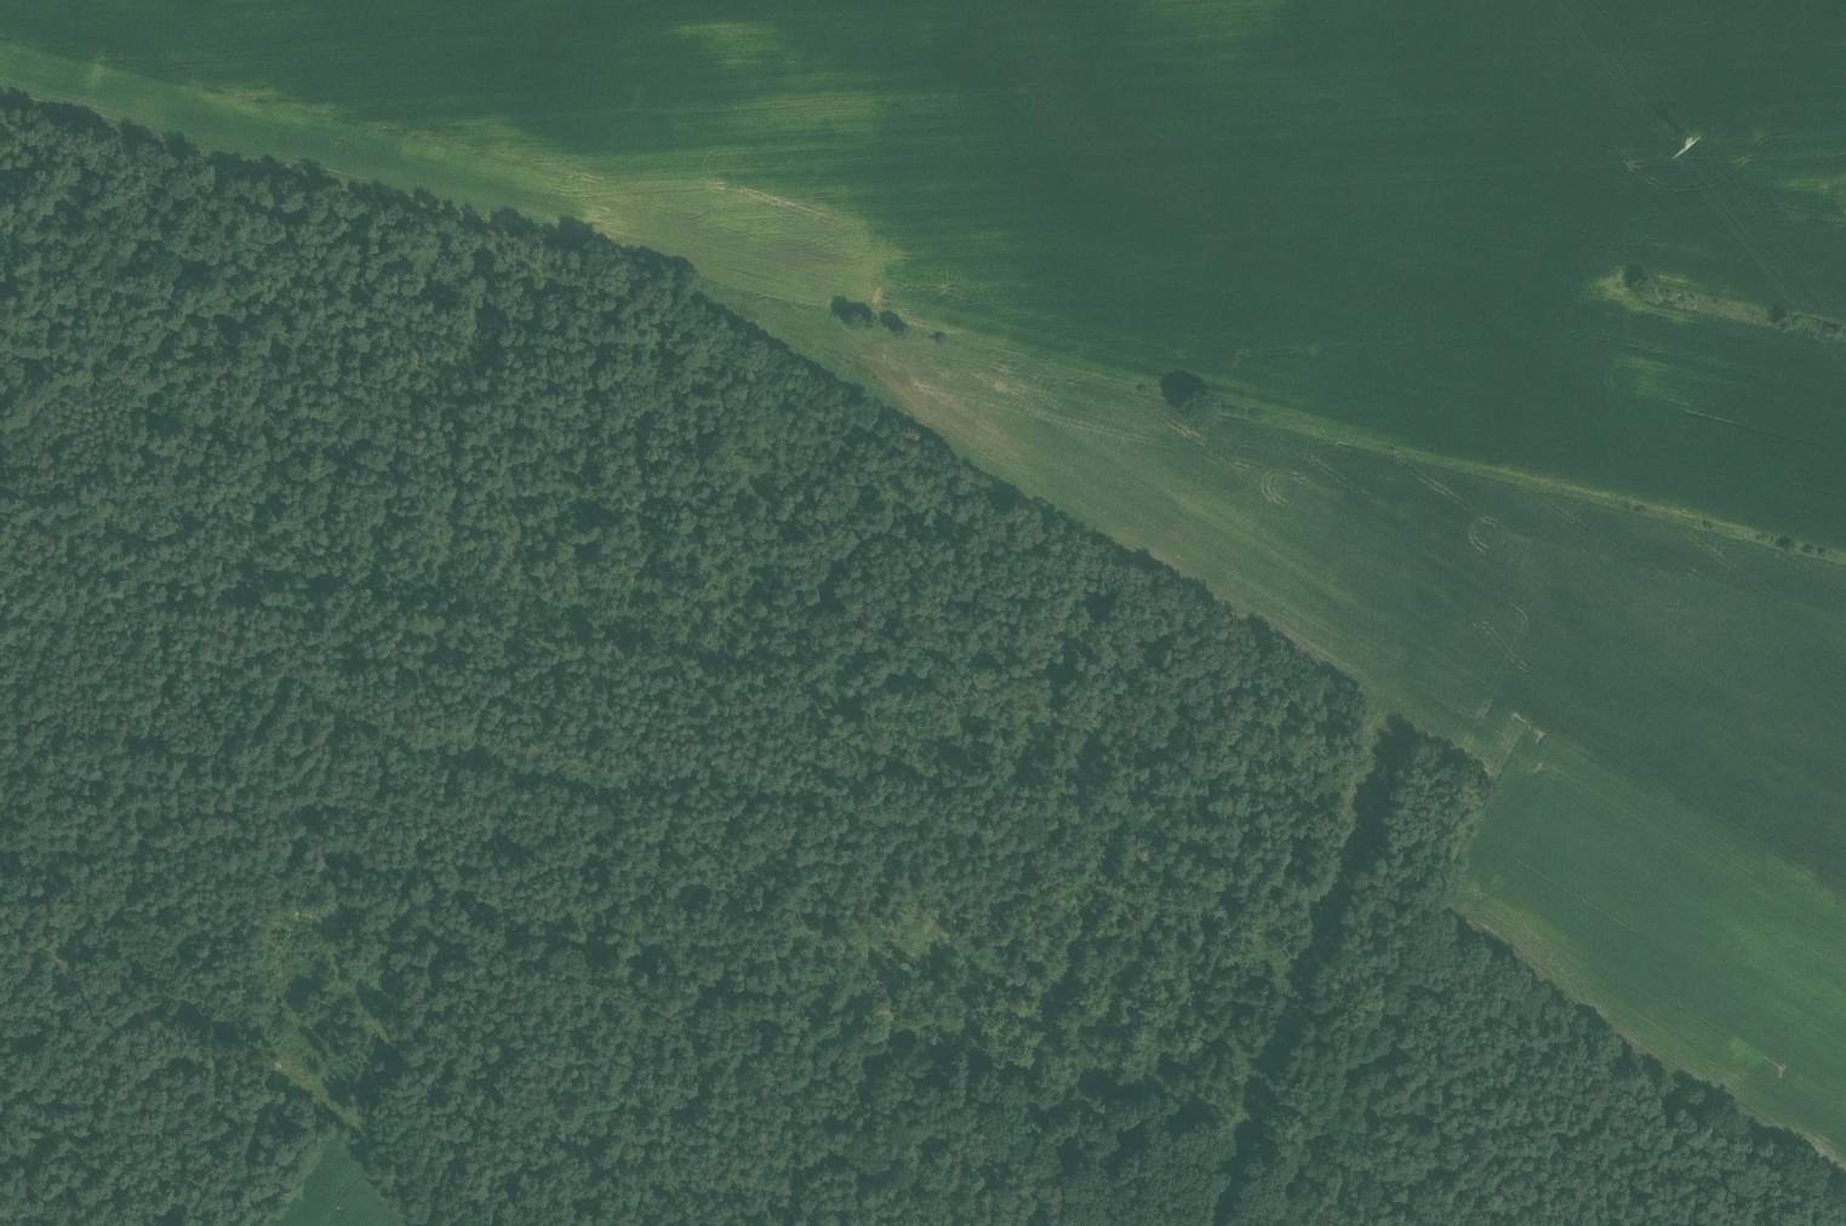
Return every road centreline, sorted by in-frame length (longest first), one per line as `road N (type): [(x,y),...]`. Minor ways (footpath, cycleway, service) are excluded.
road 1 (track): [(1247,1225),(1365,985),(1202,866),(862,728),(772,678),(366,567),(50,559),(0,542)]

